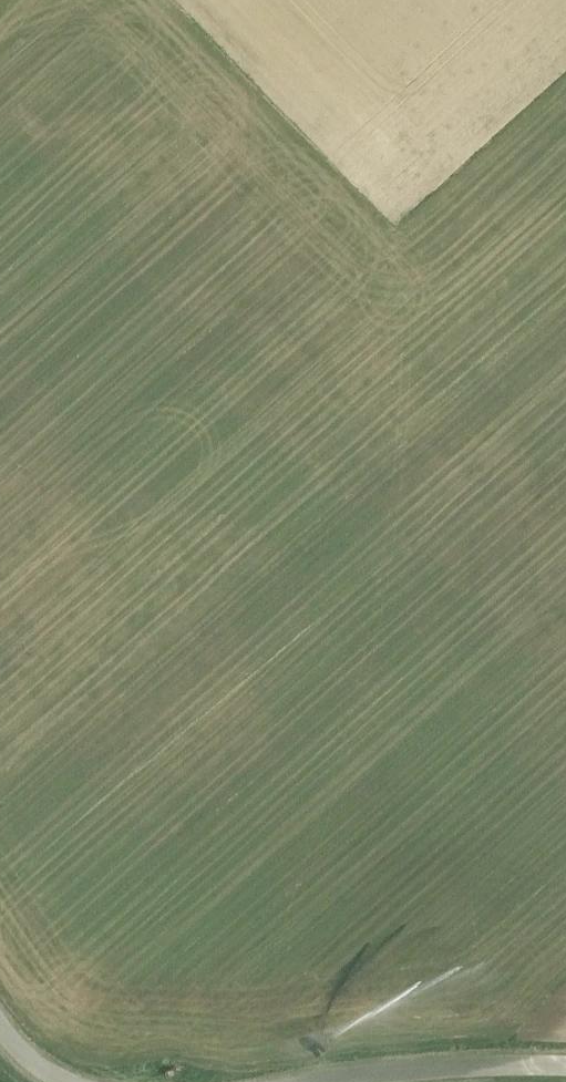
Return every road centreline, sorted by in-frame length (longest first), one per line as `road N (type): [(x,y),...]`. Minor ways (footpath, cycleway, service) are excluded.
road 1 (unclassified): [(565,1060),(305,1081)]

